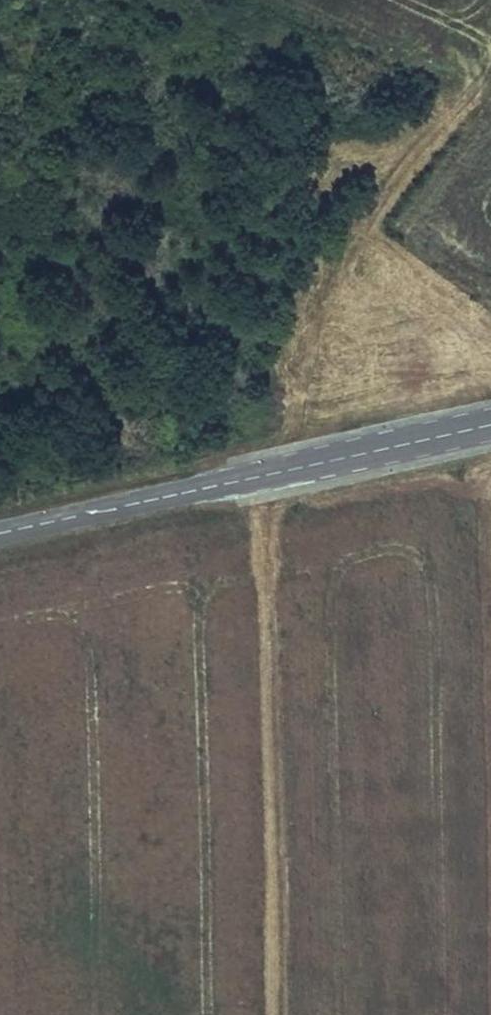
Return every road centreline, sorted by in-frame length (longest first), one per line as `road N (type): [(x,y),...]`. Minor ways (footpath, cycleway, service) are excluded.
road 1 (tertiary): [(0,533),(490,423)]

